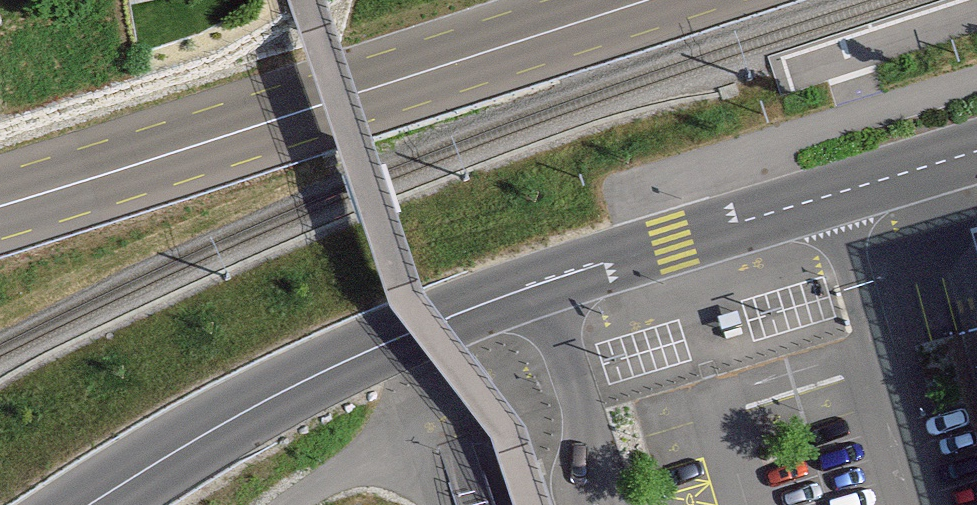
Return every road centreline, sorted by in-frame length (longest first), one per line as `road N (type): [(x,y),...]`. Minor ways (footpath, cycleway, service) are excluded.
road 1 (unclassified): [(96,504),(314,370),(546,280),(976,153)]
road 2 (primary): [(647,0),(0,206)]

